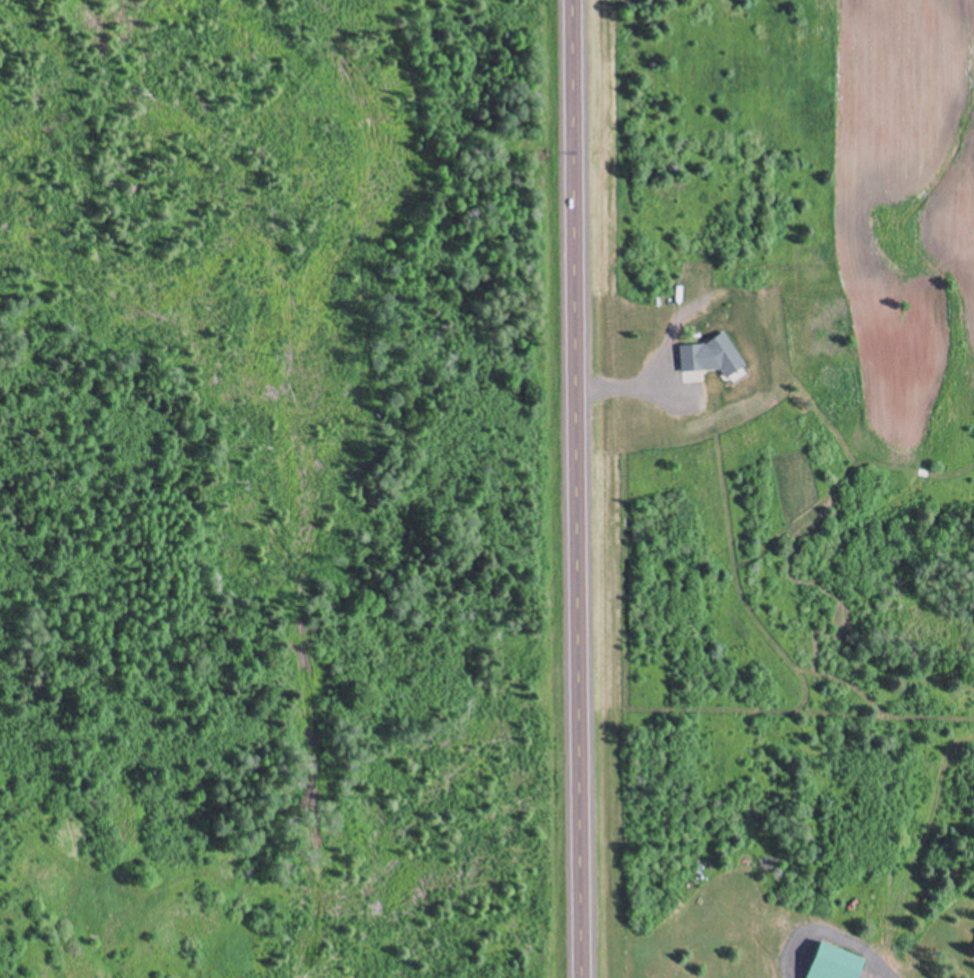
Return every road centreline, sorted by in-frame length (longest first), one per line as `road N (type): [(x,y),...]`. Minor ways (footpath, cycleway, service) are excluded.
road 1 (primary): [(577,0),(583,977)]

